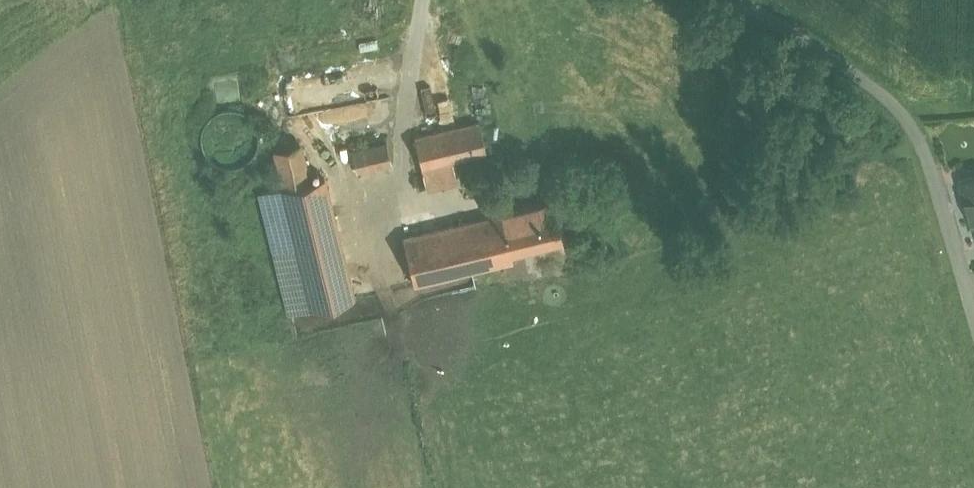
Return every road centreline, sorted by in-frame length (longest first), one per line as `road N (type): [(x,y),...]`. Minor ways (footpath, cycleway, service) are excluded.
road 1 (unclassified): [(973,328),(908,124),(873,90),(733,0)]

